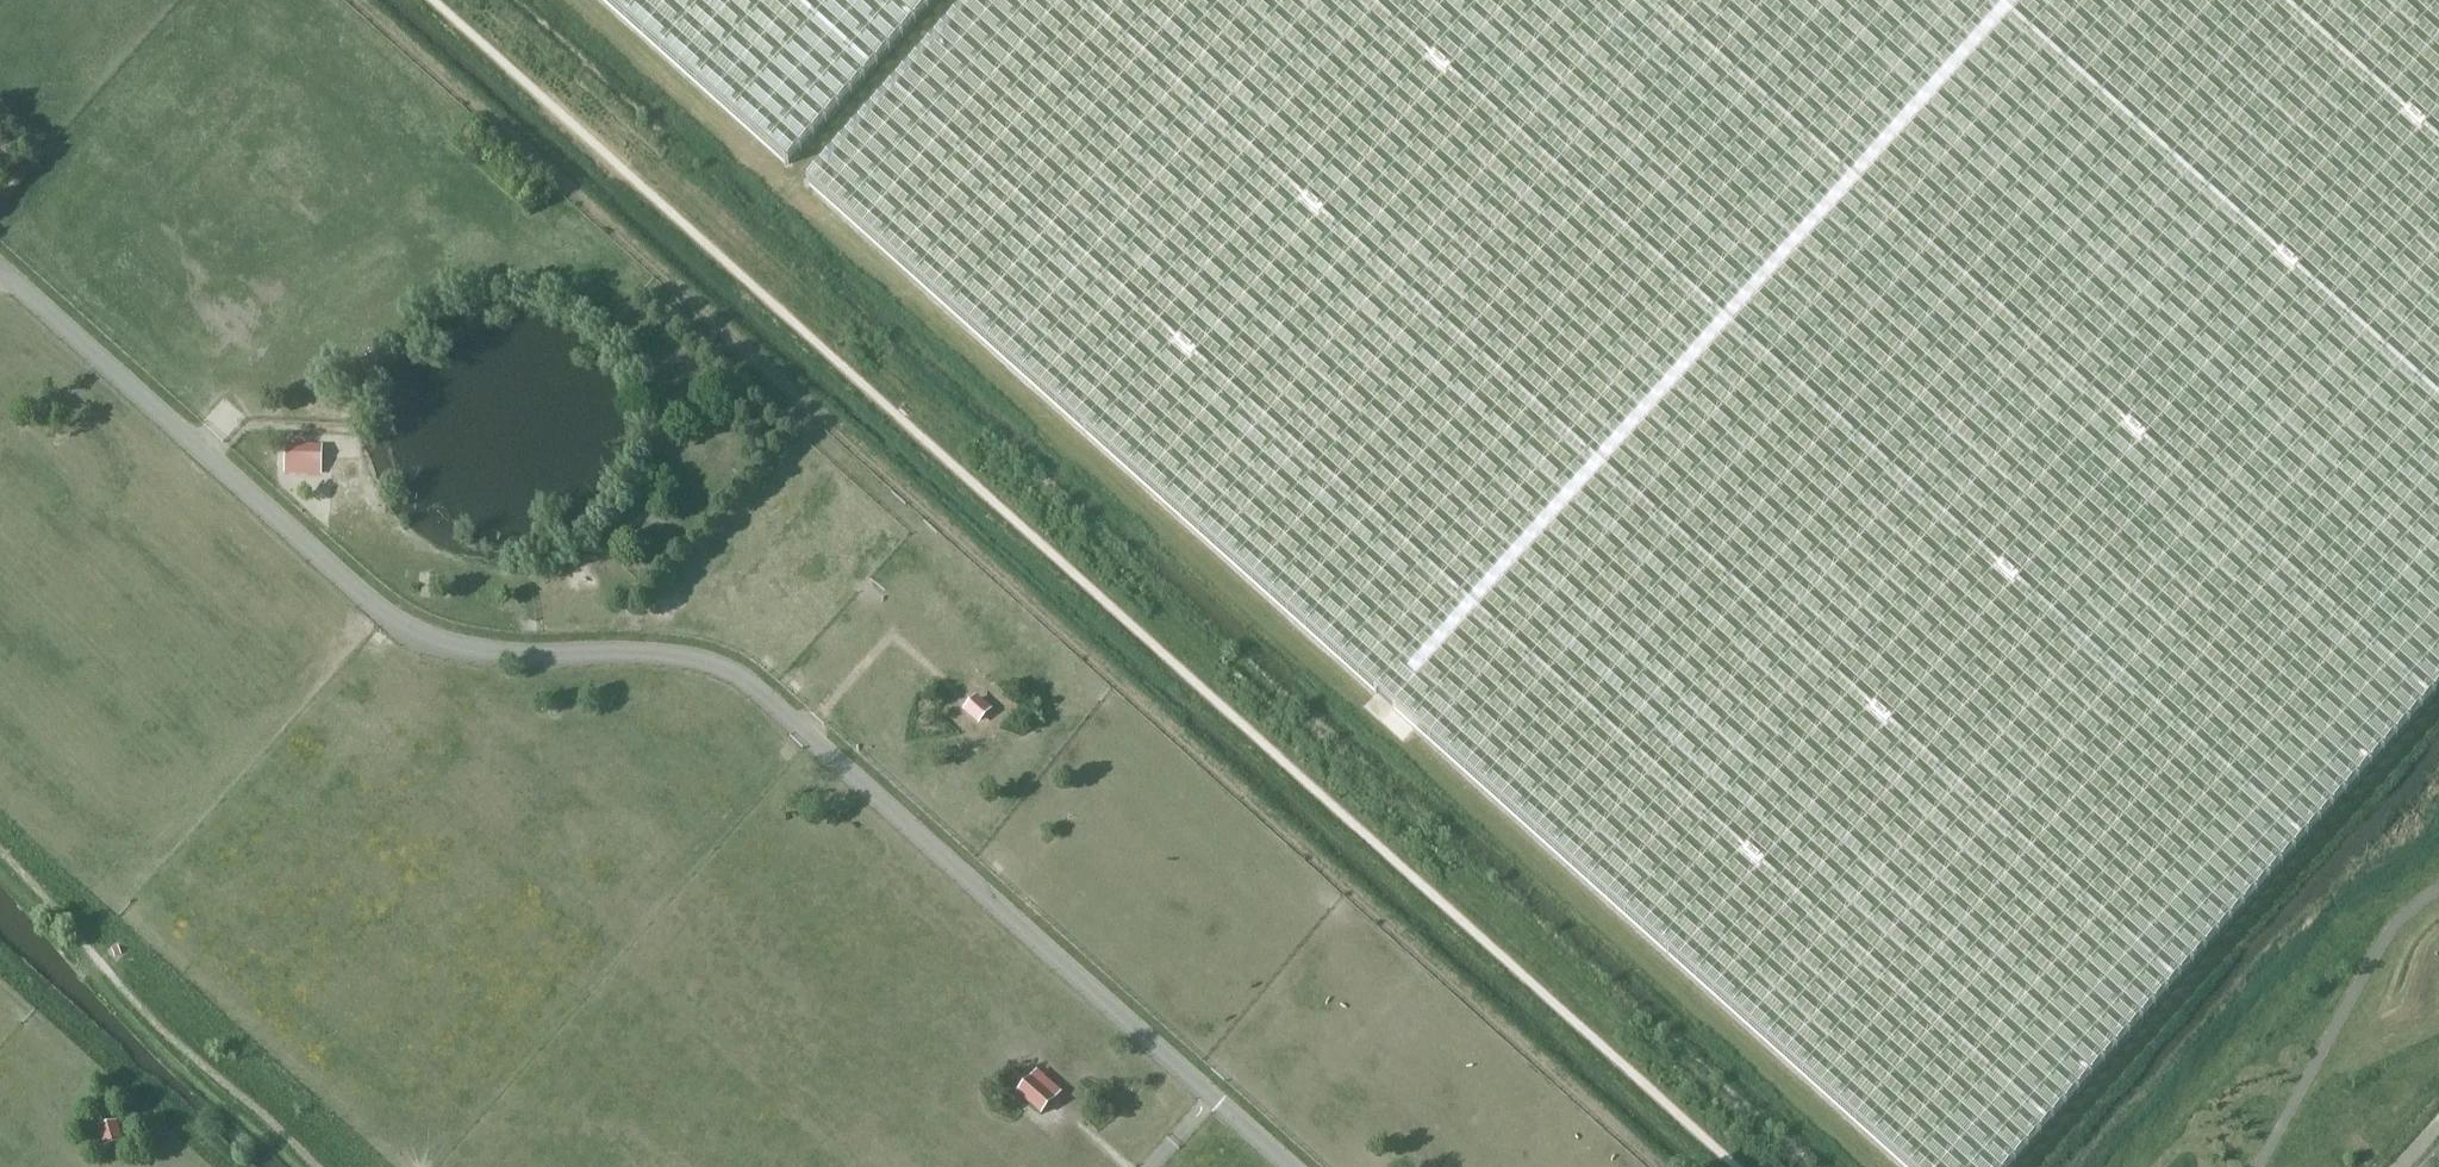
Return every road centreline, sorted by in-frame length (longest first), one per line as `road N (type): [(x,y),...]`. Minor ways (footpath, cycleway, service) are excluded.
road 1 (track): [(954,690),(893,633),(806,729)]

